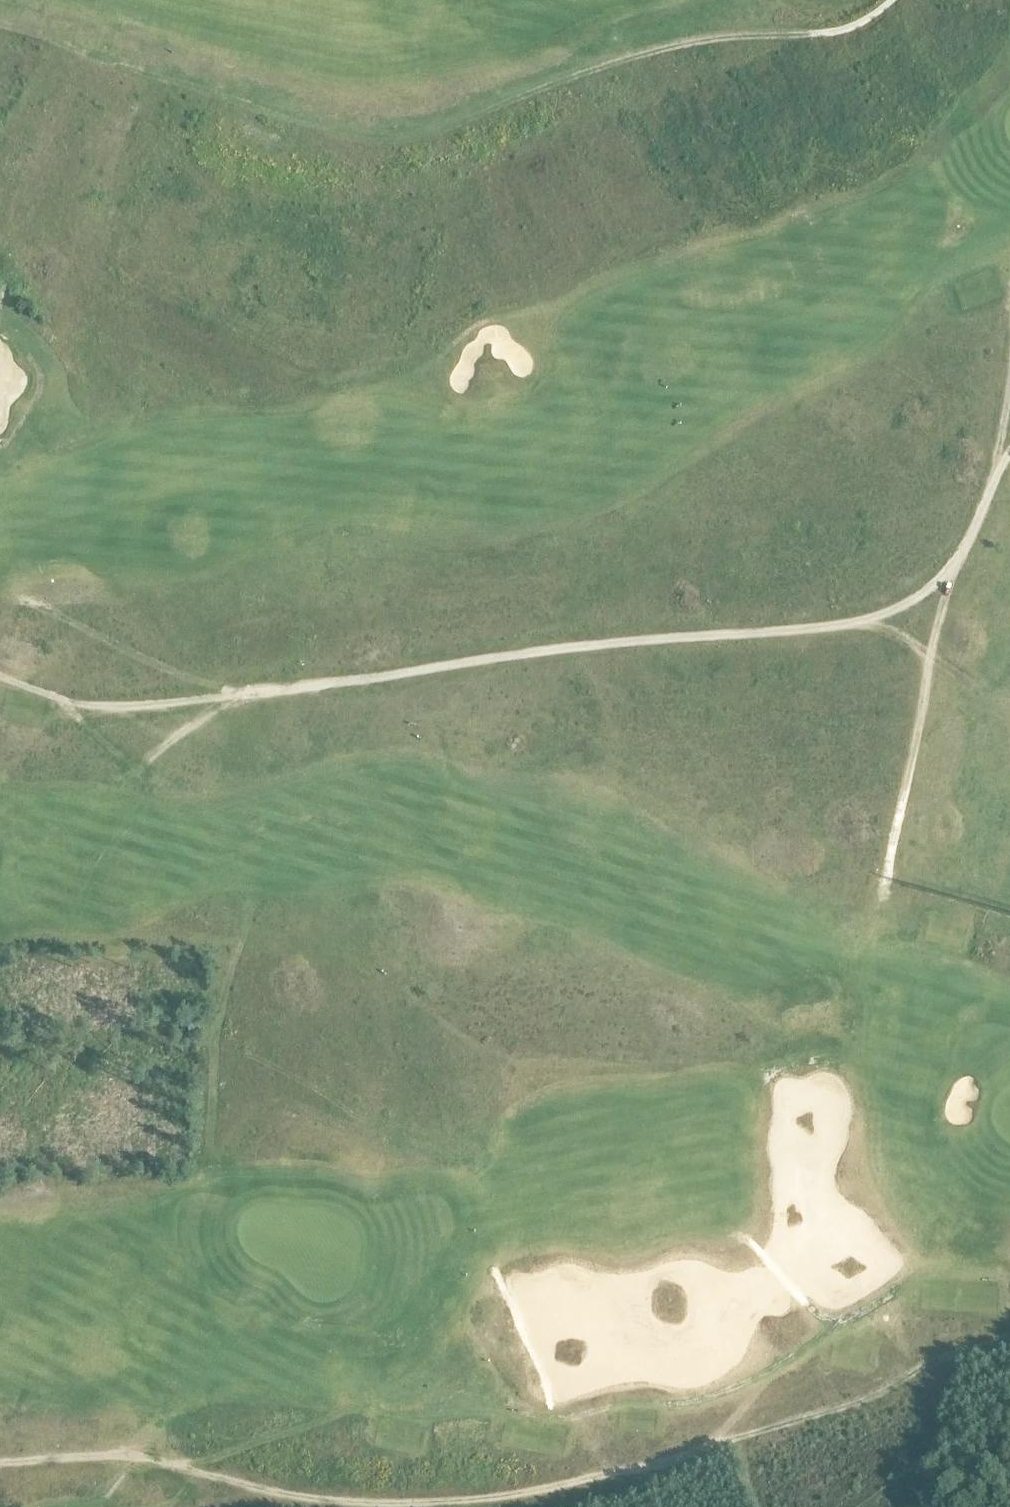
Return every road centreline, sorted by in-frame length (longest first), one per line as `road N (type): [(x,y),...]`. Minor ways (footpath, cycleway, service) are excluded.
road 1 (track): [(0,1466),(141,1457),(240,1485),(342,1500),(462,1503),(717,1449),(834,1409),(1009,1329)]
road 2 (track): [(949,580),(873,621),(546,645),(226,696),(71,708),(0,680)]
road 3 (track): [(0,28),(361,139),(484,112),(706,35),(810,35),(893,0)]
road 4 (track): [(1009,410),(980,530),(949,580),(930,667),(955,688),(1009,702)]
road 5 (track): [(873,621),(930,667),(882,876)]

